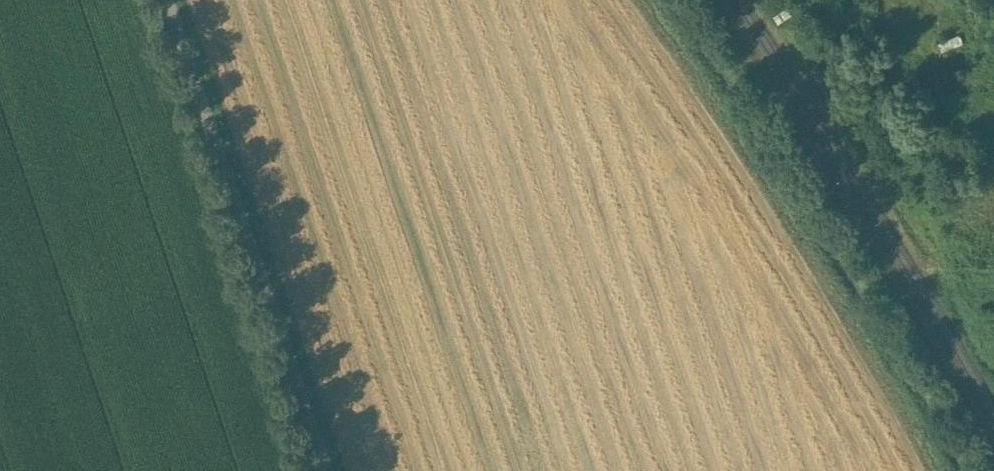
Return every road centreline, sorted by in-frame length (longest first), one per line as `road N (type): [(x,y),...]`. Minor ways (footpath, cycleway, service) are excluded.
road 1 (unclassified): [(167,0),(327,470)]

